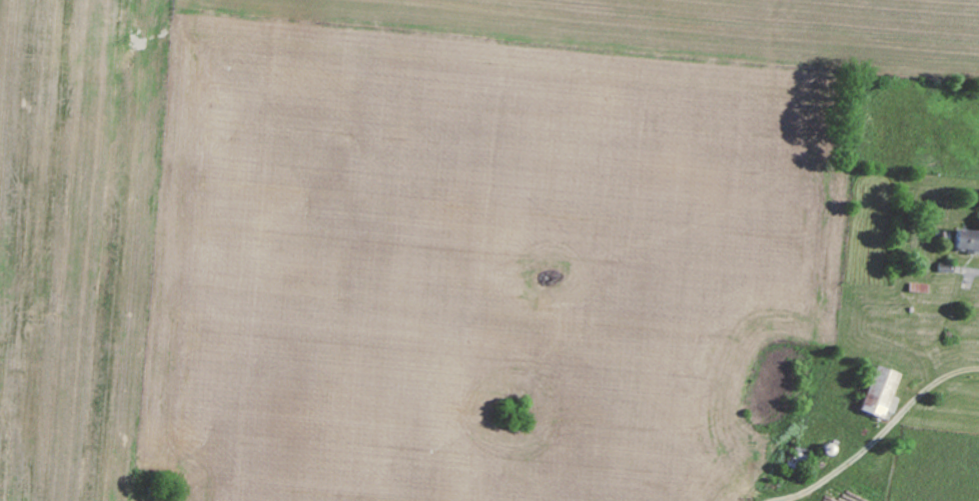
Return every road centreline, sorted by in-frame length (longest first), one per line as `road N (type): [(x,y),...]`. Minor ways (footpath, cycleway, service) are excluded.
road 1 (residential): [(937,383),(858,457),(783,500)]

